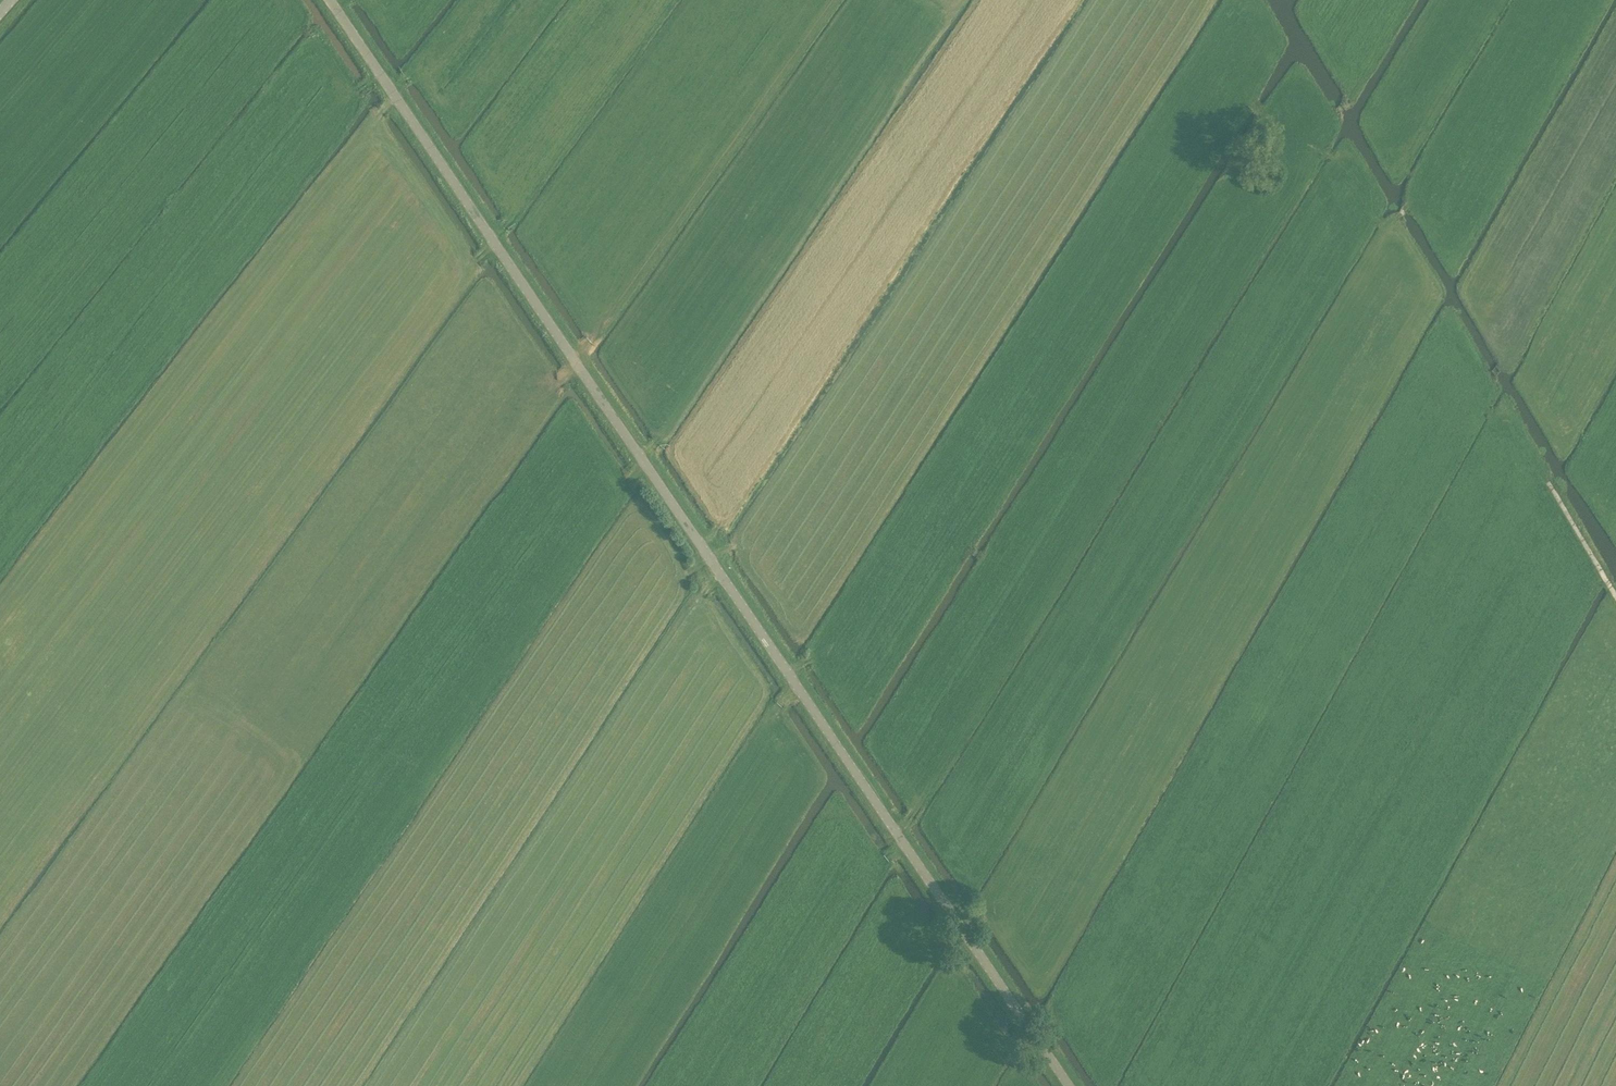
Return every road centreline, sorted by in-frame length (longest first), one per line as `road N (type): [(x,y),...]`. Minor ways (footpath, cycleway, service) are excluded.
road 1 (unclassified): [(1067,1085),(331,0)]

